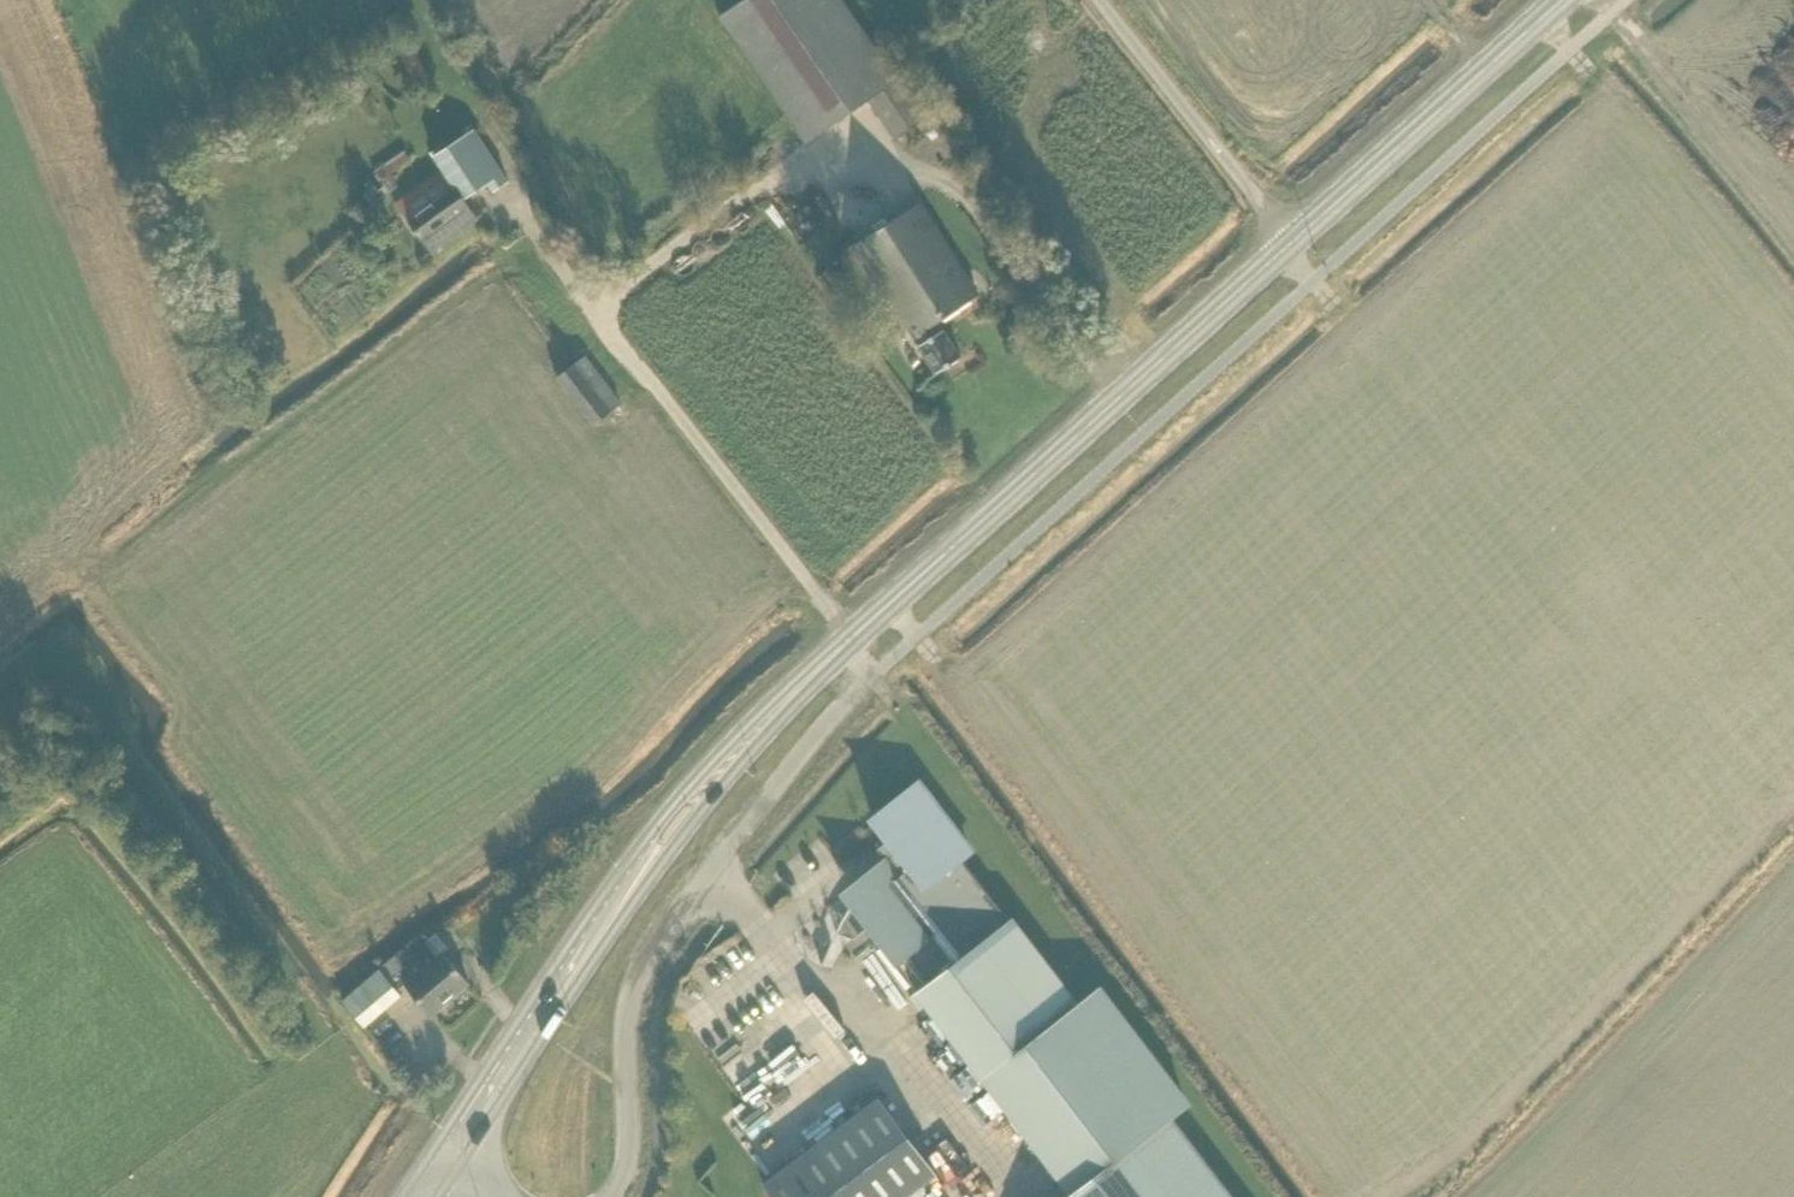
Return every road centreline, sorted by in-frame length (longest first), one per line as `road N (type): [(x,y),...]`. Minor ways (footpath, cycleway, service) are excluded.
road 1 (primary): [(966,533),(845,631),(664,814),(590,911),(430,1155)]
road 2 (primary): [(455,1172),(689,828),(854,646)]
road 3 (unclassified): [(616,1196),(627,1149),(623,1035),(639,977),(796,760),(869,676),(854,646)]
road 4 (primary): [(966,533),(1293,239)]
road 5 (primary): [(1293,239),(1558,0)]
road 6 (unclassified): [(1293,239),(1104,0)]
road 7 (primary): [(854,646),(949,561),(966,533)]

